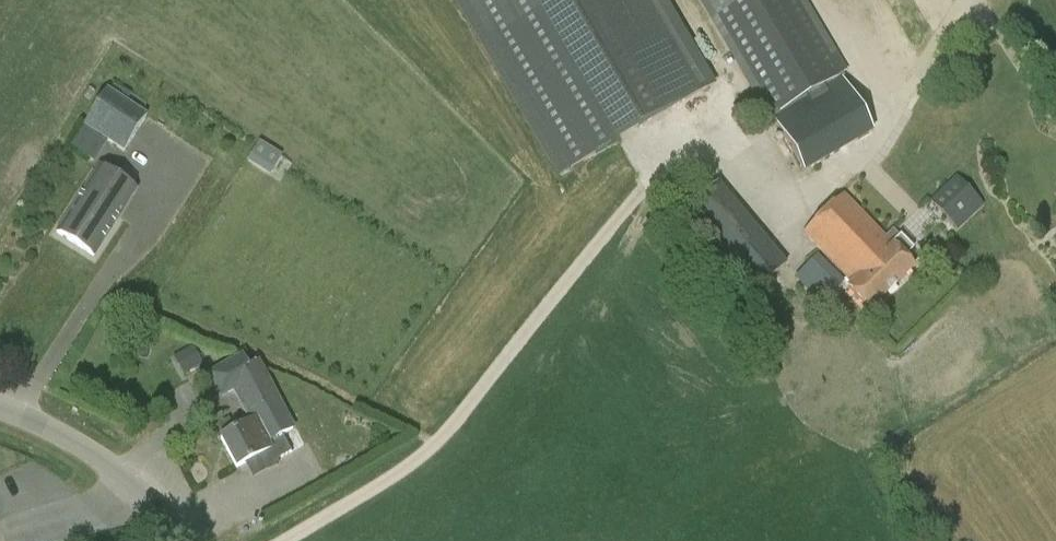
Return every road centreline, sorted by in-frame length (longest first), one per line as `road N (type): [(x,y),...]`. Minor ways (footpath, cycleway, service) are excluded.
road 1 (unclassified): [(192,540),(114,468),(0,407)]

